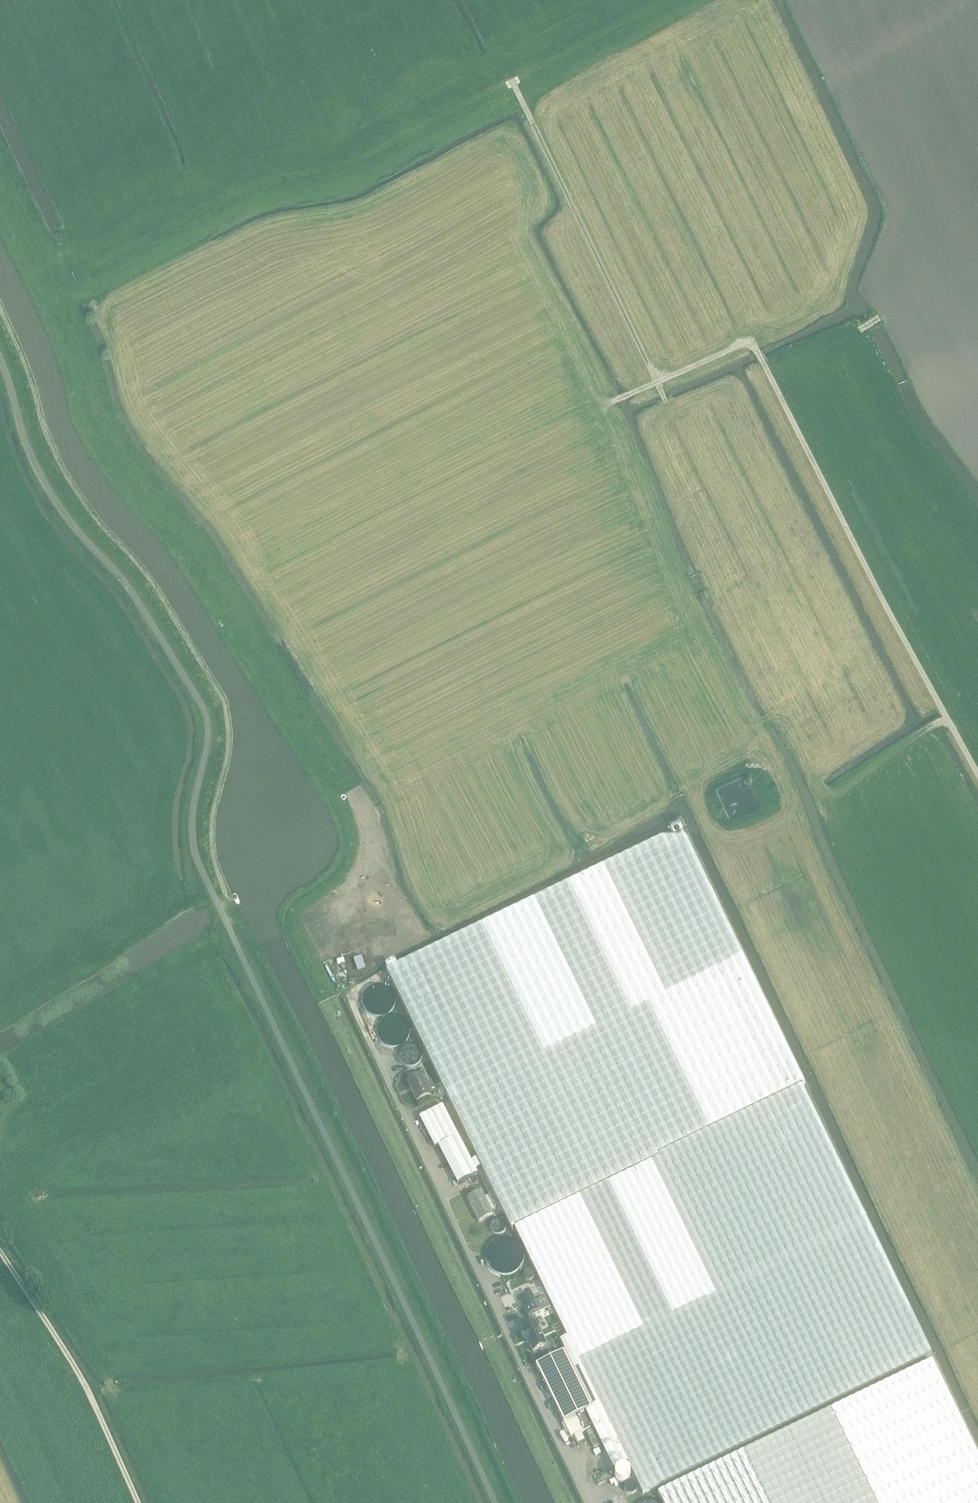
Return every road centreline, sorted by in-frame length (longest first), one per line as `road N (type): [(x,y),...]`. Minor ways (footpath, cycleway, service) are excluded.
road 1 (track): [(977,774),(752,342),(657,383),(513,84)]
road 2 (track): [(50,289),(244,188),(339,171),(667,0)]
road 3 (unclassified): [(590,1502),(376,1051)]

